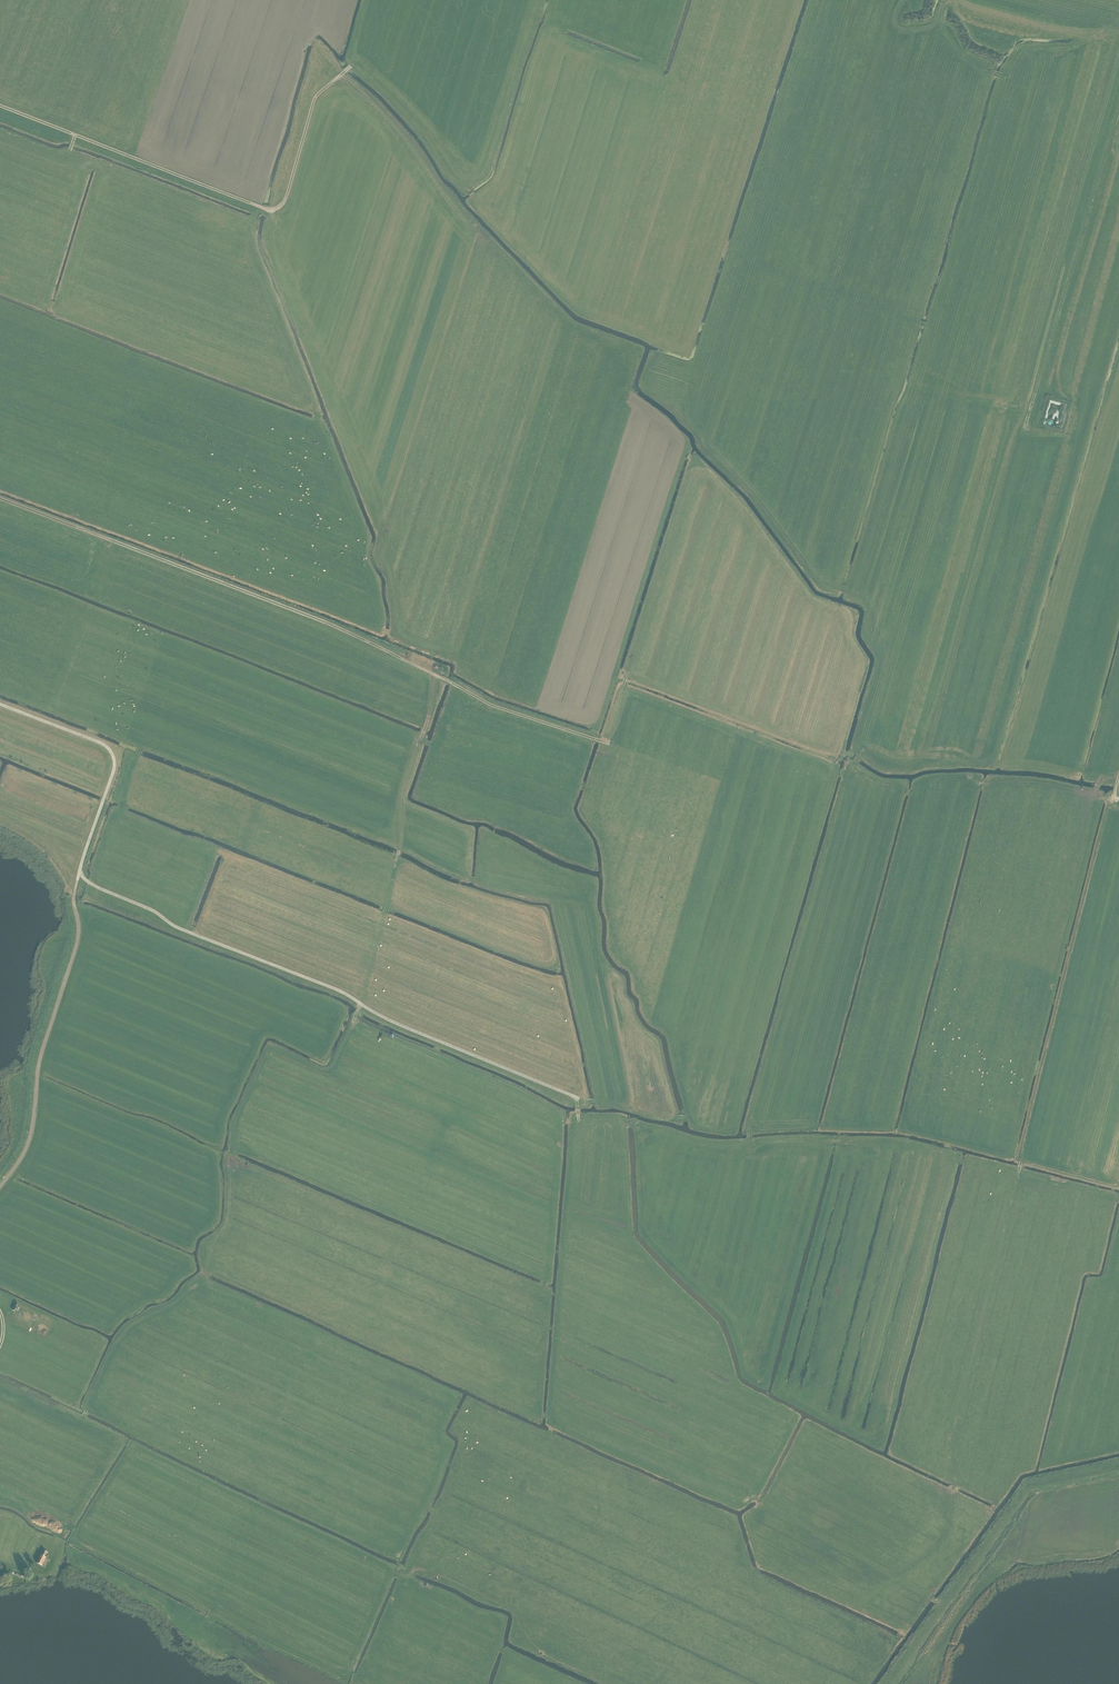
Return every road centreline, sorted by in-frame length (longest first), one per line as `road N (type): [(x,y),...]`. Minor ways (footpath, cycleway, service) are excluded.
road 1 (track): [(0,498),(323,619),(491,705),(607,743)]
road 2 (unclassified): [(0,1186),(30,1139),(41,1057),(78,939),(74,893),(115,765),(103,743),(0,704)]
road 3 (track): [(79,871),(173,926),(345,992),(394,1022),(578,1099)]
road 4 (track): [(0,107),(276,209),(288,193),(315,99),(351,67)]

